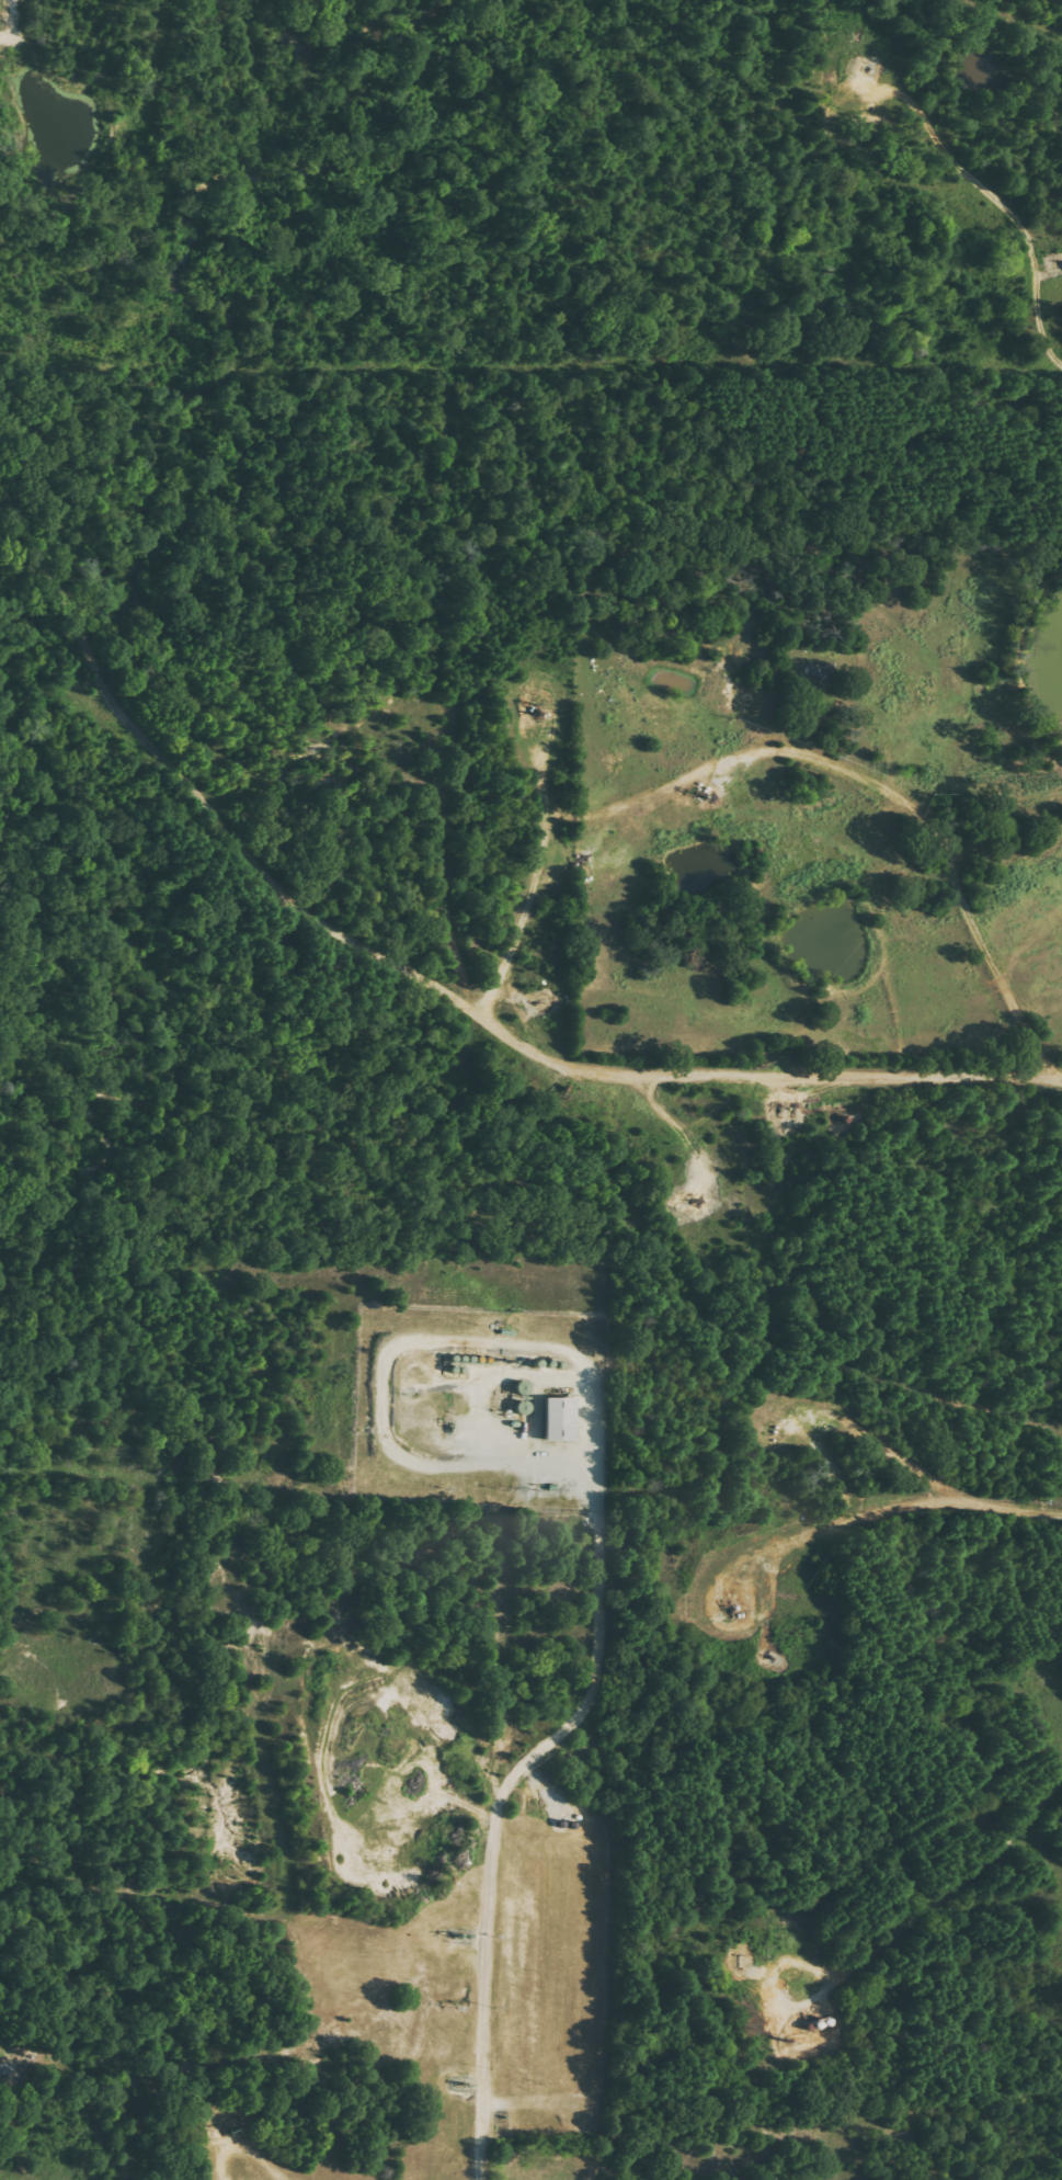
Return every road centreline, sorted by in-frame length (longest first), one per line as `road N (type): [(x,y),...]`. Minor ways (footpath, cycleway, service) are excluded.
road 1 (residential): [(1061,1085),(604,1071),(552,1058),(292,898),(112,699),(0,494)]
road 2 (residential): [(493,1816),(512,1779),(594,1695),(602,1662),(603,1514),(587,1466),(549,1429)]
road 3 (residential): [(1061,372),(1043,338),(1020,226),(895,89)]
road 4 (residential): [(1061,1778),(1021,1829),(847,1975)]
road 5 (residential): [(847,1975),(797,2005),(776,2001),(768,1985),(790,1963),(847,1975)]

